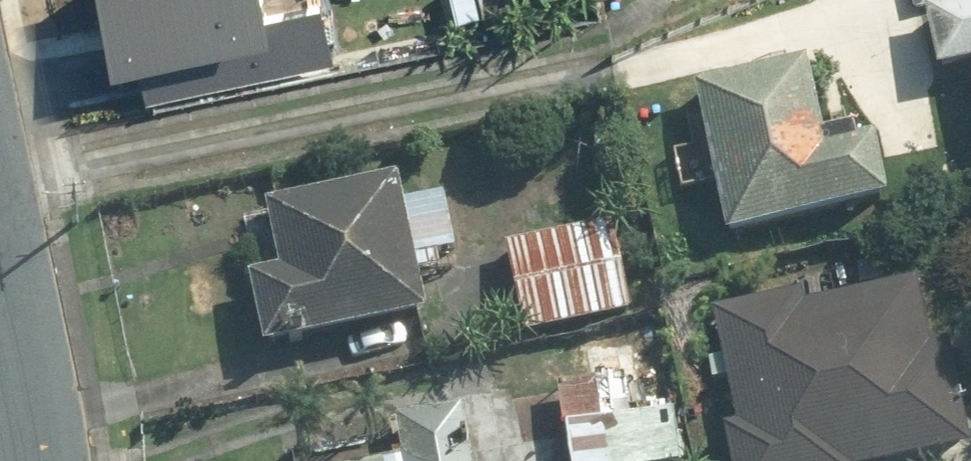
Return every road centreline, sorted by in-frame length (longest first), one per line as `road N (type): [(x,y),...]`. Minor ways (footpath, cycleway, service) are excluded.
road 1 (residential): [(0,236),(43,460)]

